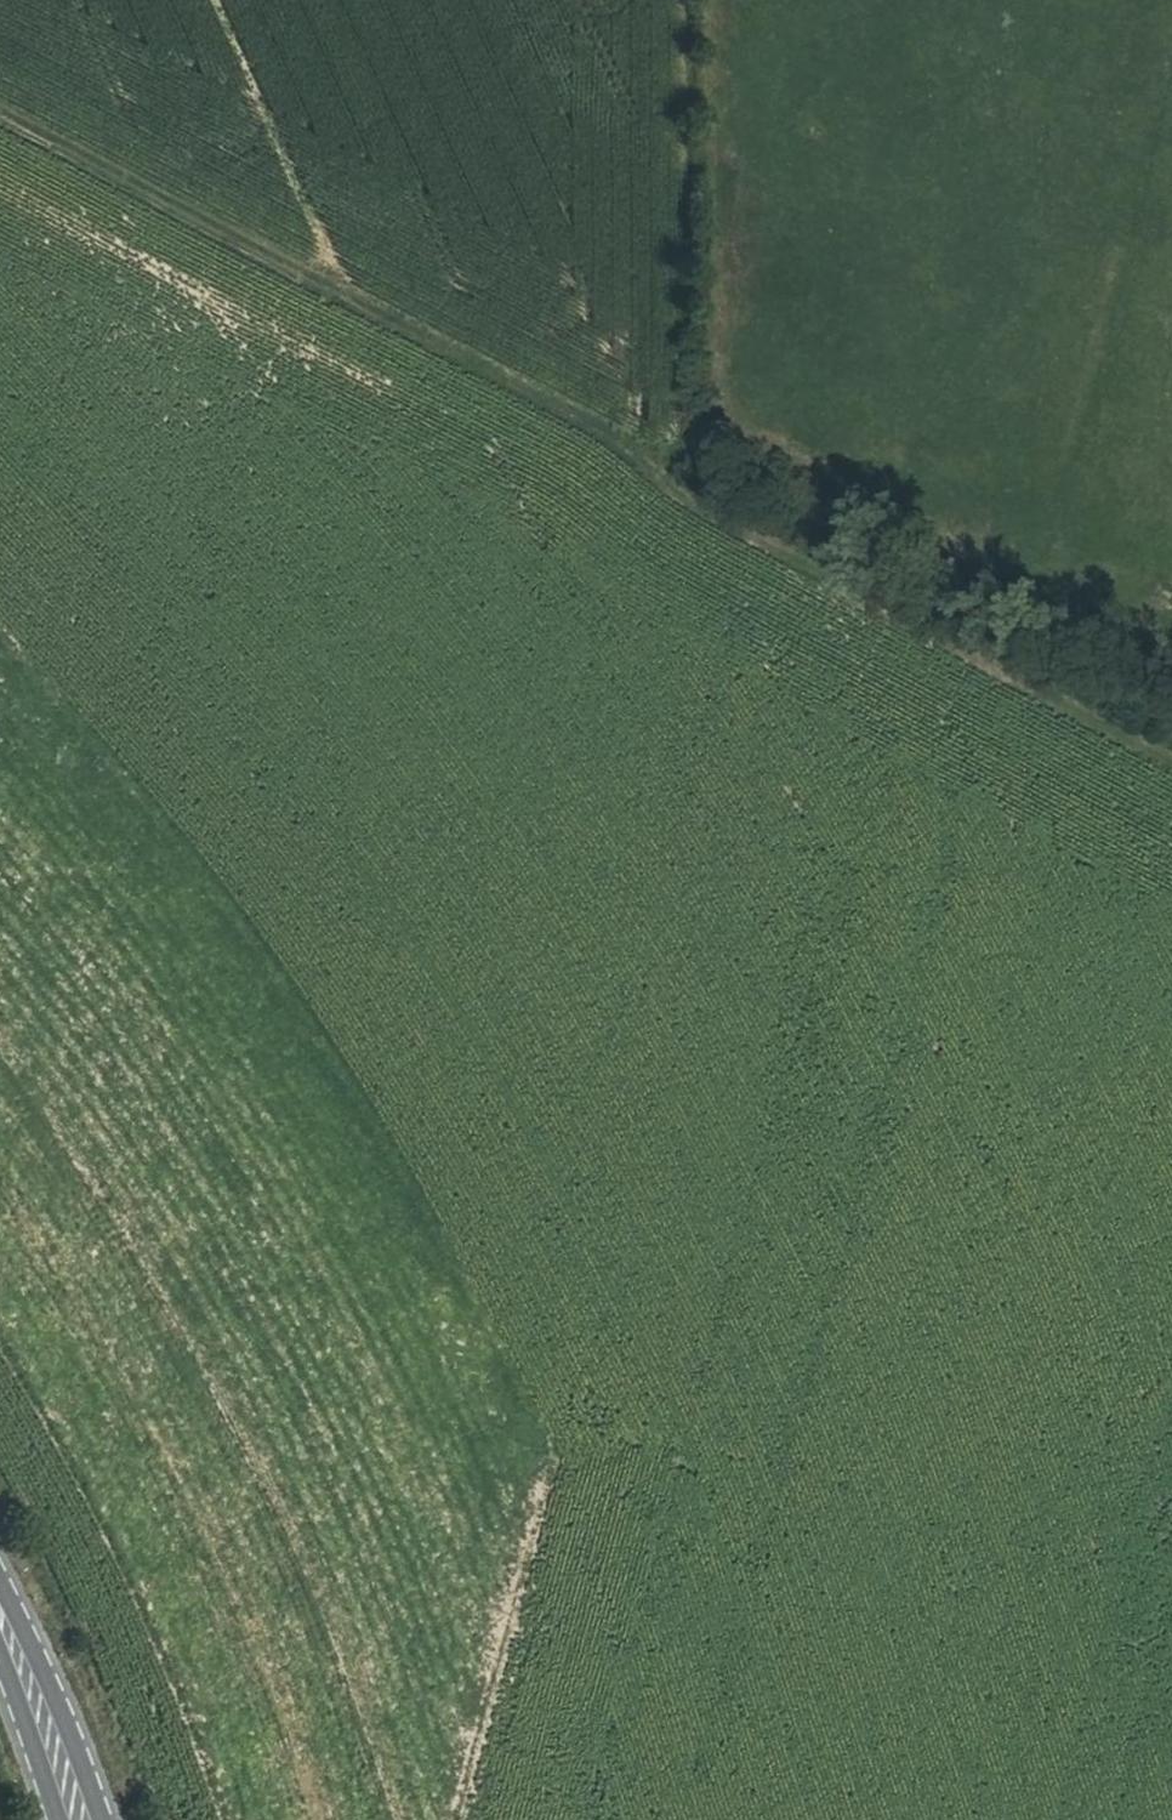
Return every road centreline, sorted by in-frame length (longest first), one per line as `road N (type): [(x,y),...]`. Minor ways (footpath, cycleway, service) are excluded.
road 1 (track): [(0,110),(677,471)]
road 2 (primary): [(0,1620),(75,1819)]

